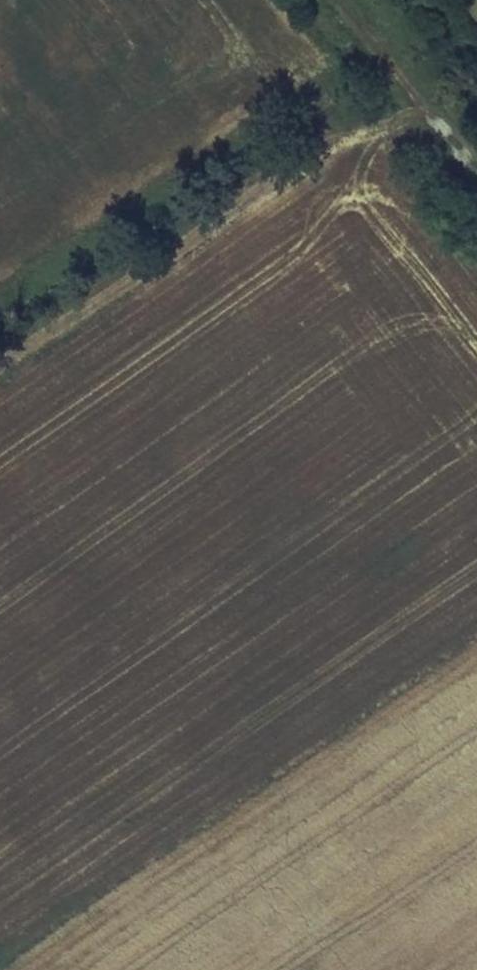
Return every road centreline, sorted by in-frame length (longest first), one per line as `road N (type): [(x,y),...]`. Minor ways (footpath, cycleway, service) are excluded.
road 1 (track): [(330,0),(476,188)]

